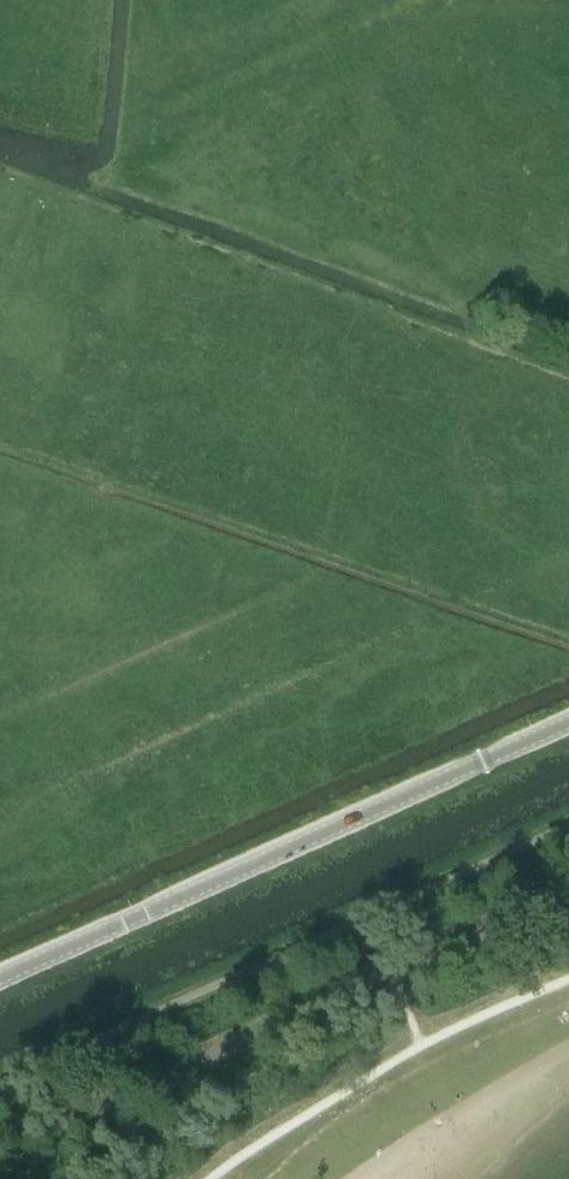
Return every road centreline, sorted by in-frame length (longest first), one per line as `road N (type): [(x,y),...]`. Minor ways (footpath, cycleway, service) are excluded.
road 1 (tertiary): [(0,978),(568,722)]

